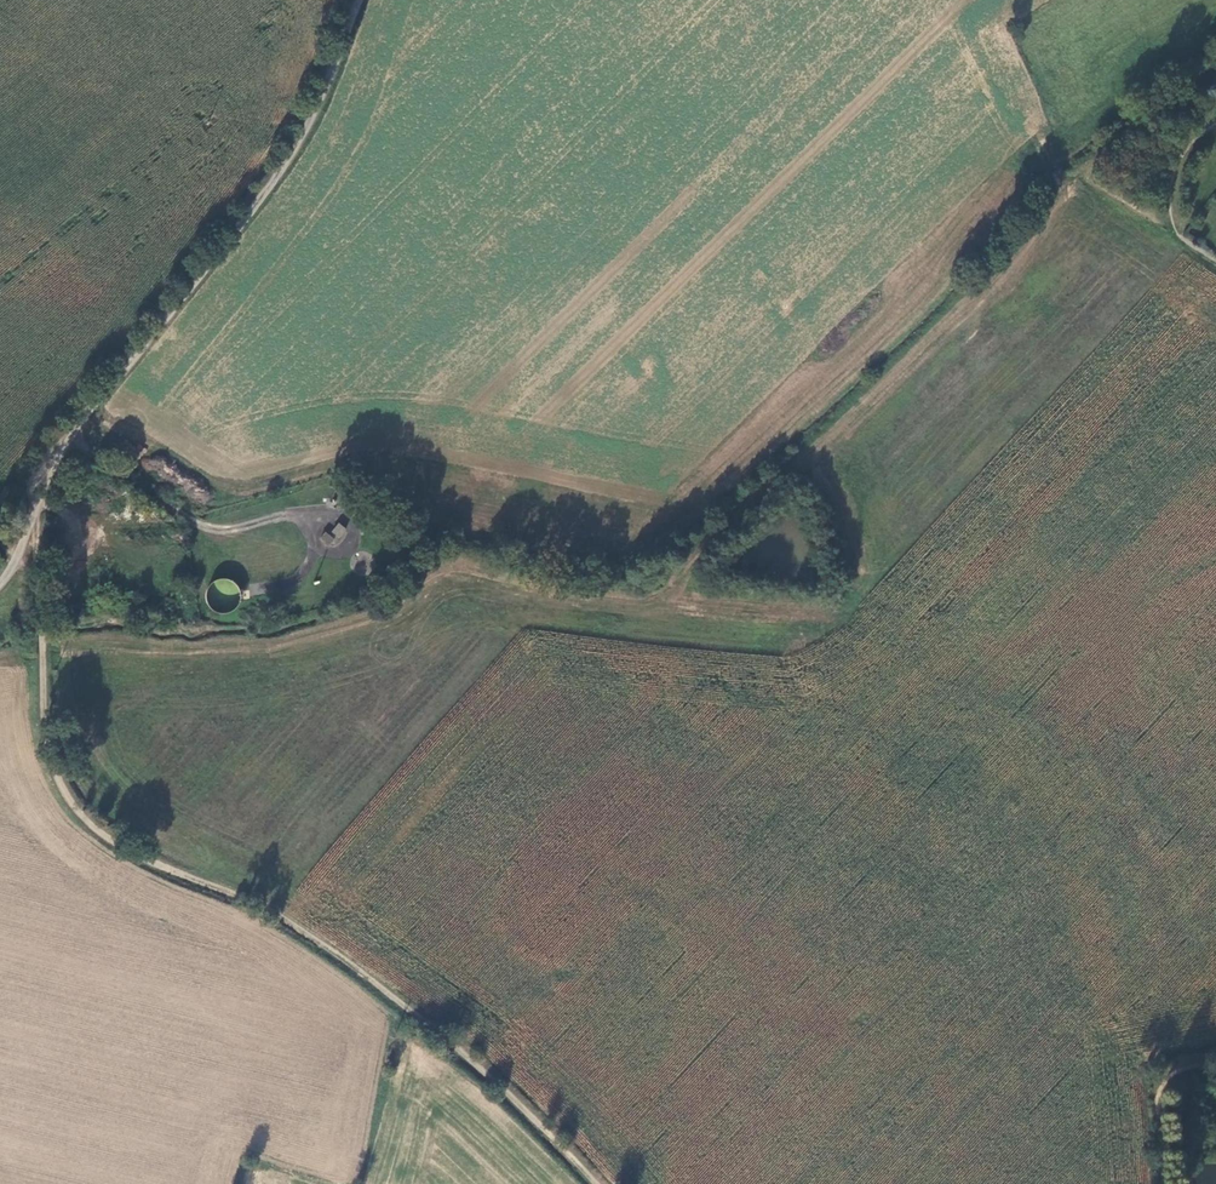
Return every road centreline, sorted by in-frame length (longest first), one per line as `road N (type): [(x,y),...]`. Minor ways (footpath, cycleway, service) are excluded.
road 1 (track): [(0,544),(40,569),(44,722),(60,784),(85,820),(134,854),(252,901),(328,946),(436,1031),(596,1183)]
road 2 (unclassified): [(362,0),(301,142),(87,417),(47,478),(0,588)]

